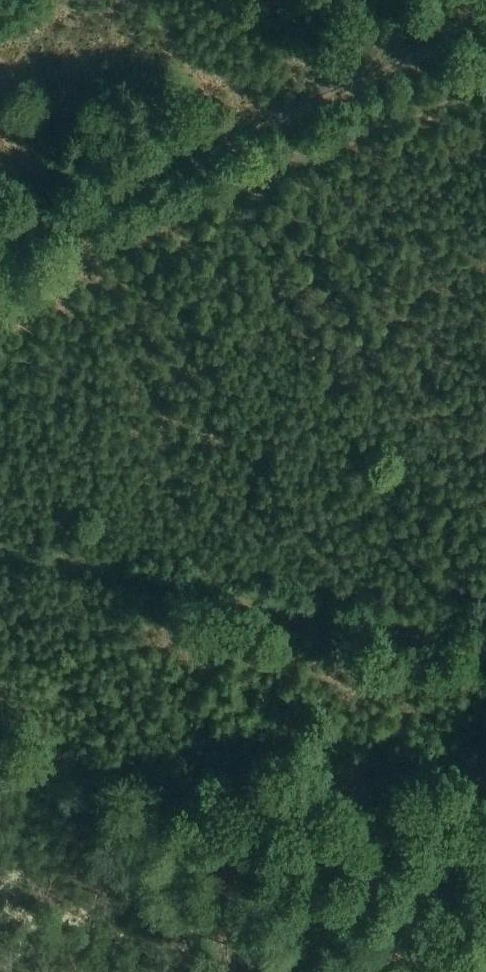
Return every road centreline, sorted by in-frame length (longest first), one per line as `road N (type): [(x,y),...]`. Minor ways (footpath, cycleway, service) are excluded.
road 1 (track): [(0,249),(485,25)]
road 2 (track): [(0,546),(485,653)]

